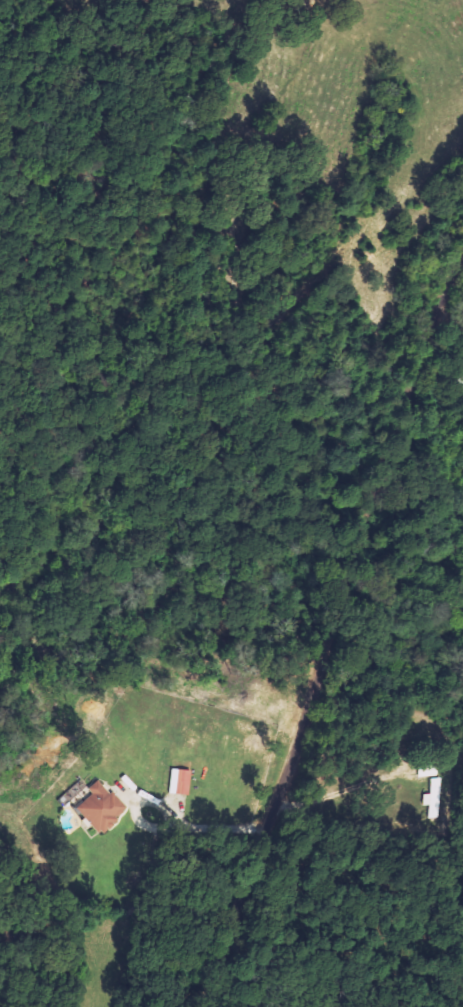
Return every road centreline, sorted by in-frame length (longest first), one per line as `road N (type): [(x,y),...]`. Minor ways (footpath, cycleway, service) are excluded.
road 1 (residential): [(215,1006),(372,547),(462,246)]

